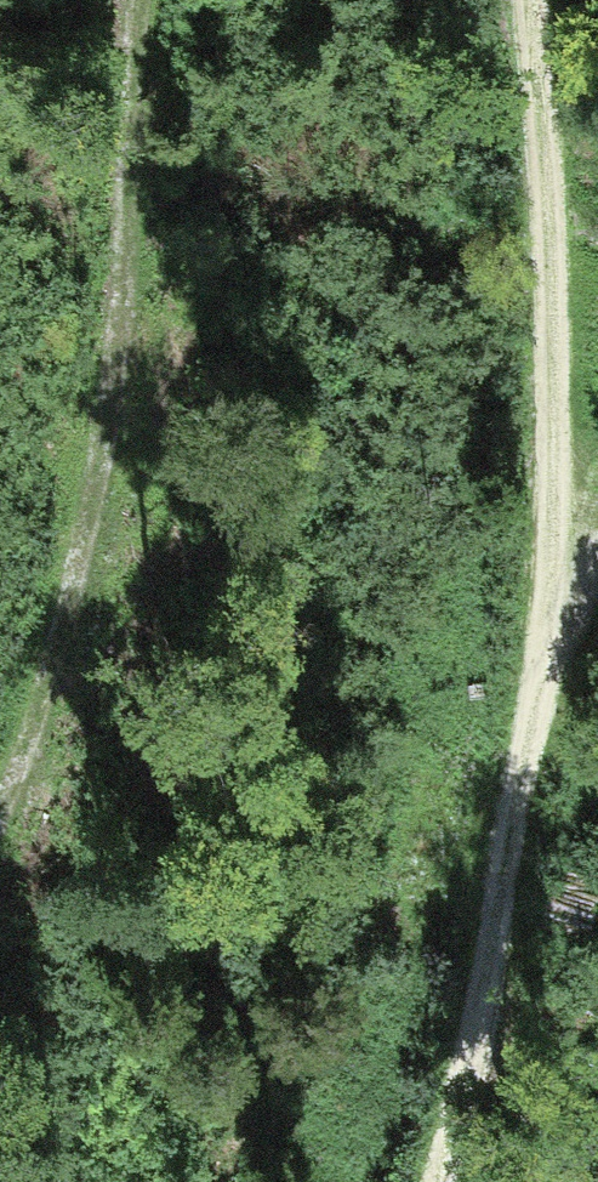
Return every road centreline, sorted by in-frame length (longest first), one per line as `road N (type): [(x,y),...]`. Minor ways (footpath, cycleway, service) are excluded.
road 1 (track): [(0,788),(55,662),(106,438),(149,0)]
road 2 (track): [(441,1181),(574,595),(597,555)]
road 3 (track): [(508,0),(574,595)]

